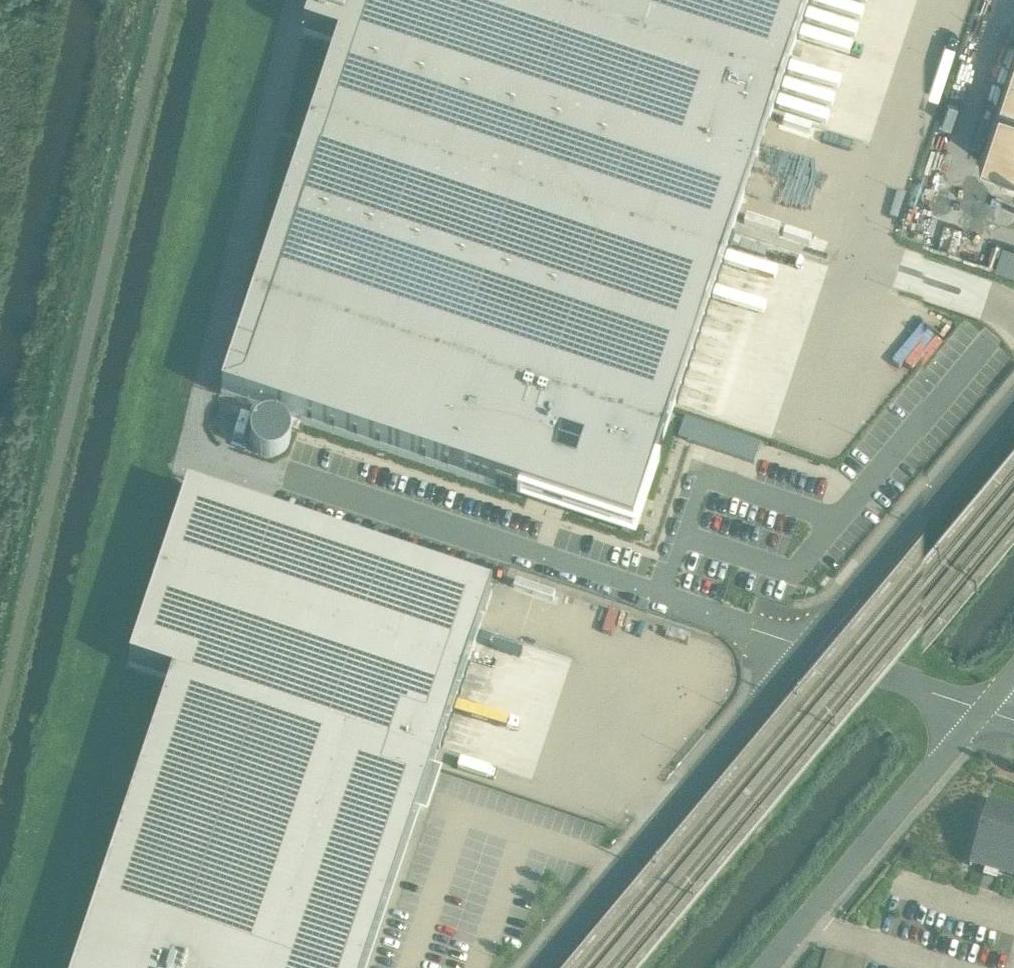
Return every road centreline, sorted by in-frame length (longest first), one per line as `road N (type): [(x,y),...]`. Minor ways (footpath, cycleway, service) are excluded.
road 1 (unclassified): [(806,649),(541,967)]
road 2 (unclassified): [(771,967),(984,710)]
road 3 (unclassified): [(1013,399),(806,649)]
road 4 (unclassified): [(984,710),(806,649)]

